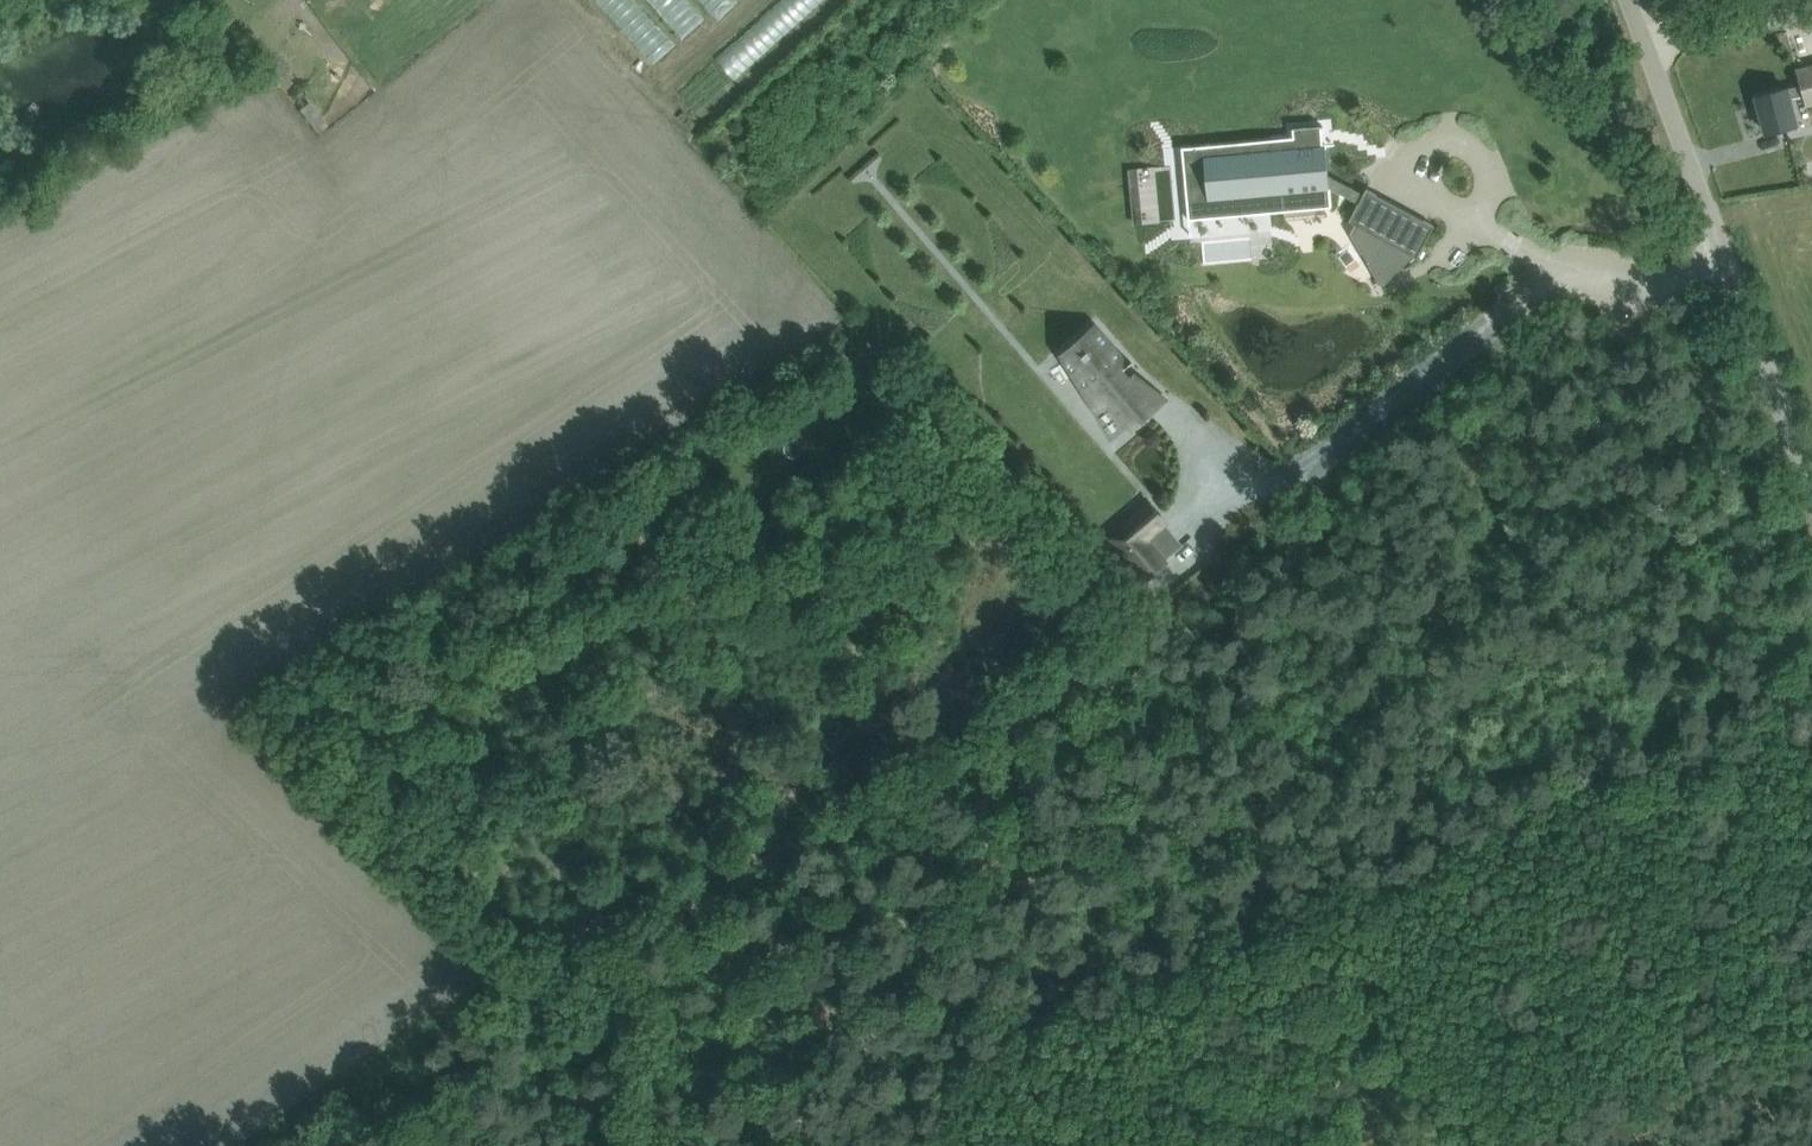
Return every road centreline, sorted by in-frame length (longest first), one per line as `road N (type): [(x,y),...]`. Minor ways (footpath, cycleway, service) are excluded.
road 1 (unclassified): [(1811,465),(1636,0)]

